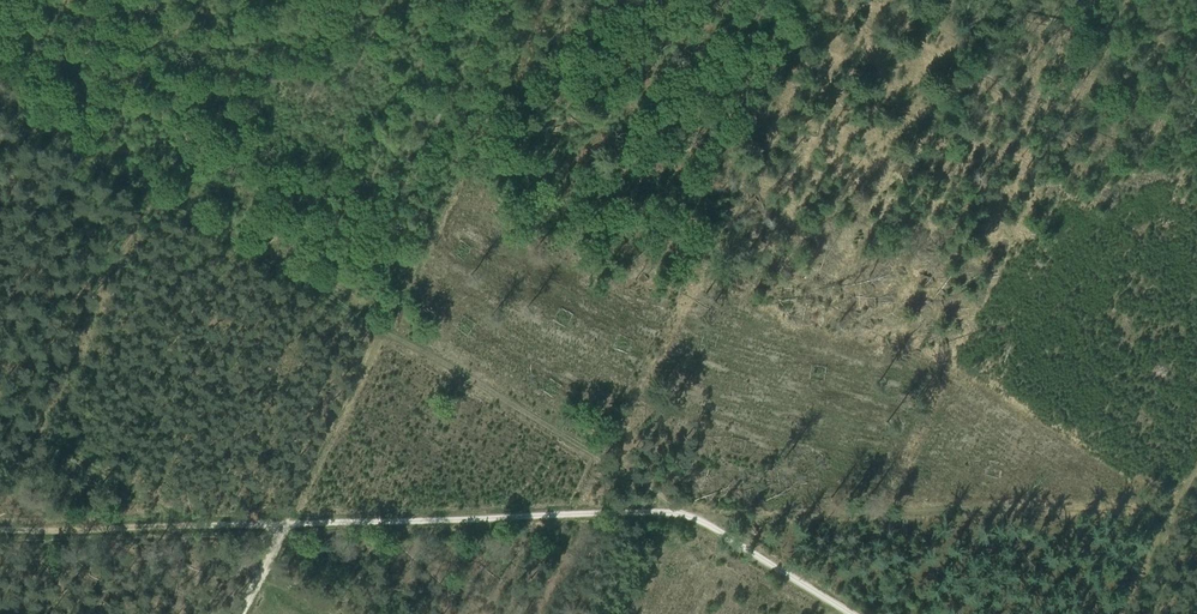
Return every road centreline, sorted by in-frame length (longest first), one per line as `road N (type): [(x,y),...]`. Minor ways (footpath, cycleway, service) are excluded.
road 1 (track): [(286,524),(687,515)]
road 2 (track): [(189,526),(0,413)]
road 3 (track): [(0,529),(189,526)]
road 4 (track): [(687,515),(831,600)]

